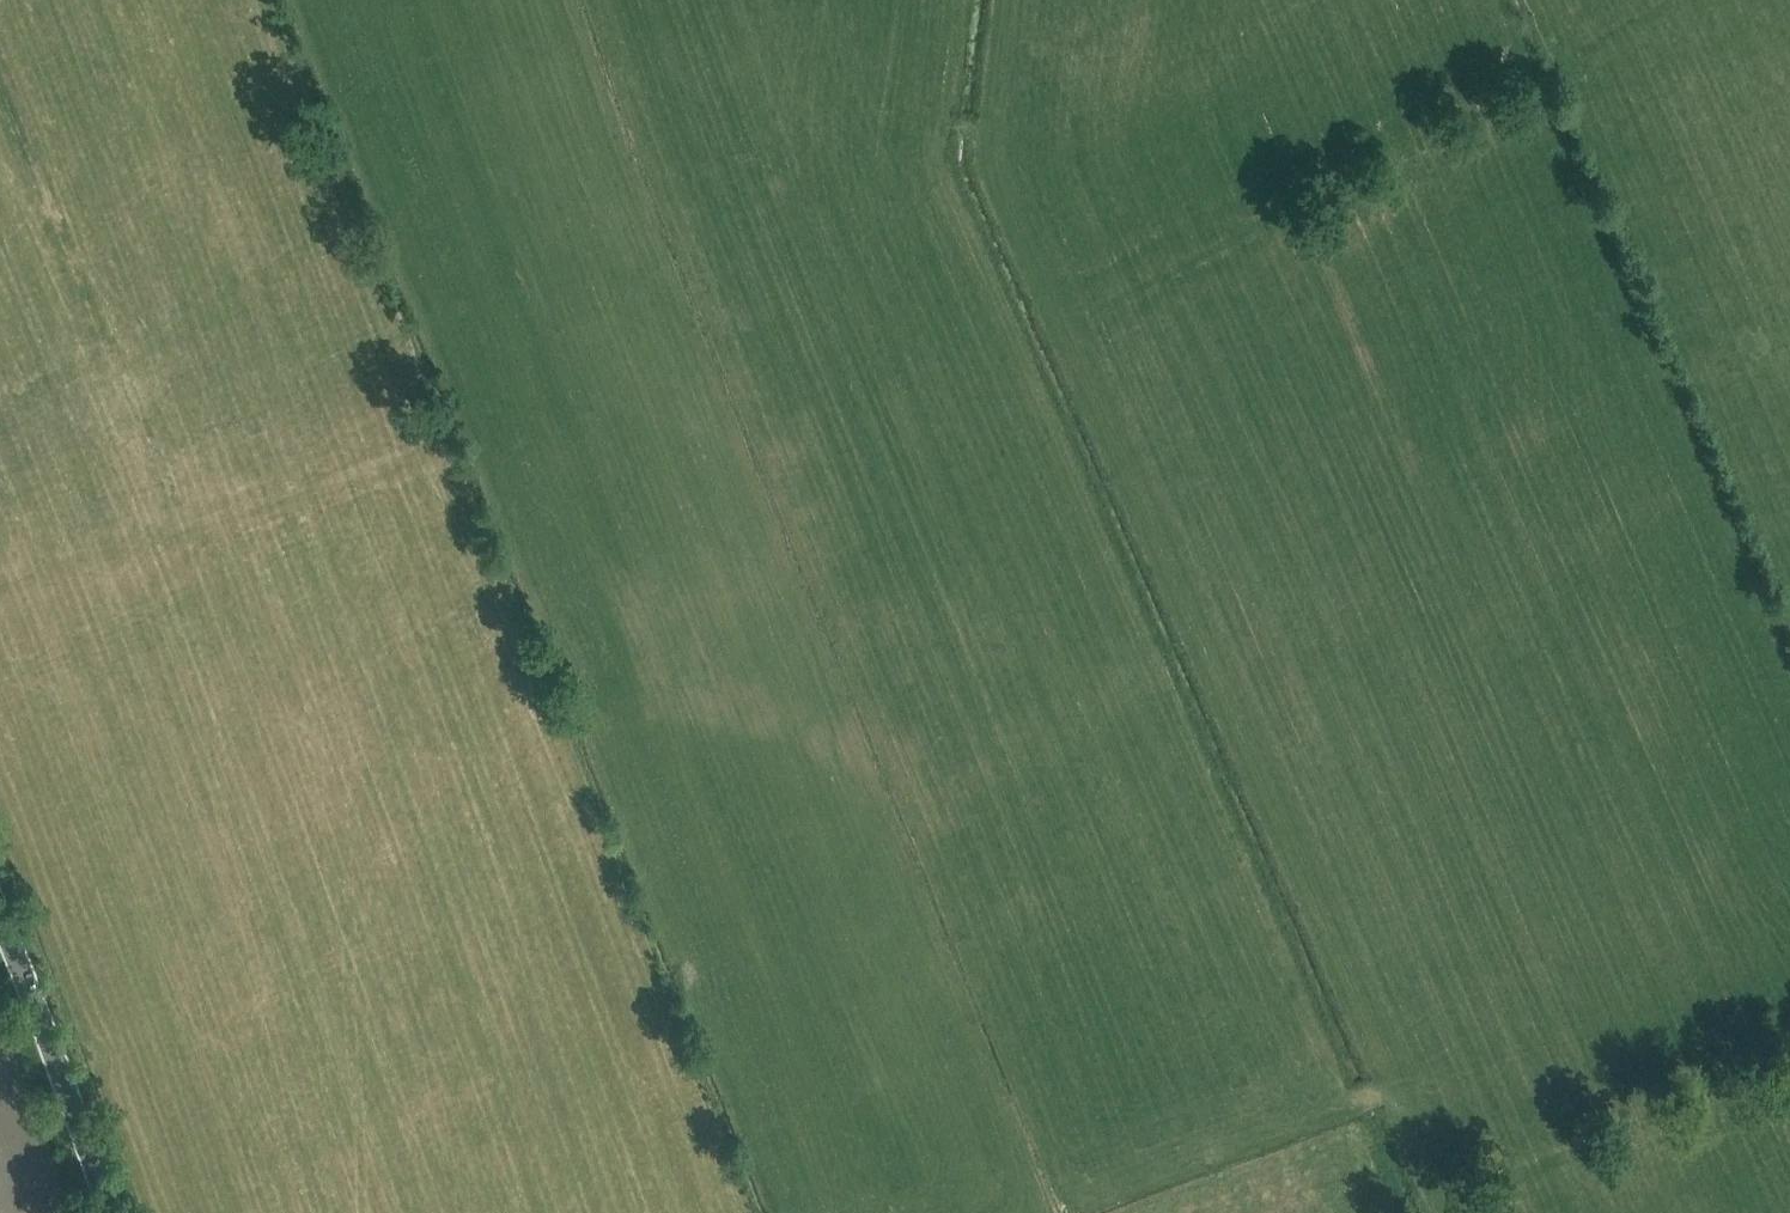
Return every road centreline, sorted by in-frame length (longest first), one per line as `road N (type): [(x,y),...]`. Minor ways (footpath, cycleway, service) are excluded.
road 1 (unclassified): [(103,1212),(0,938)]

